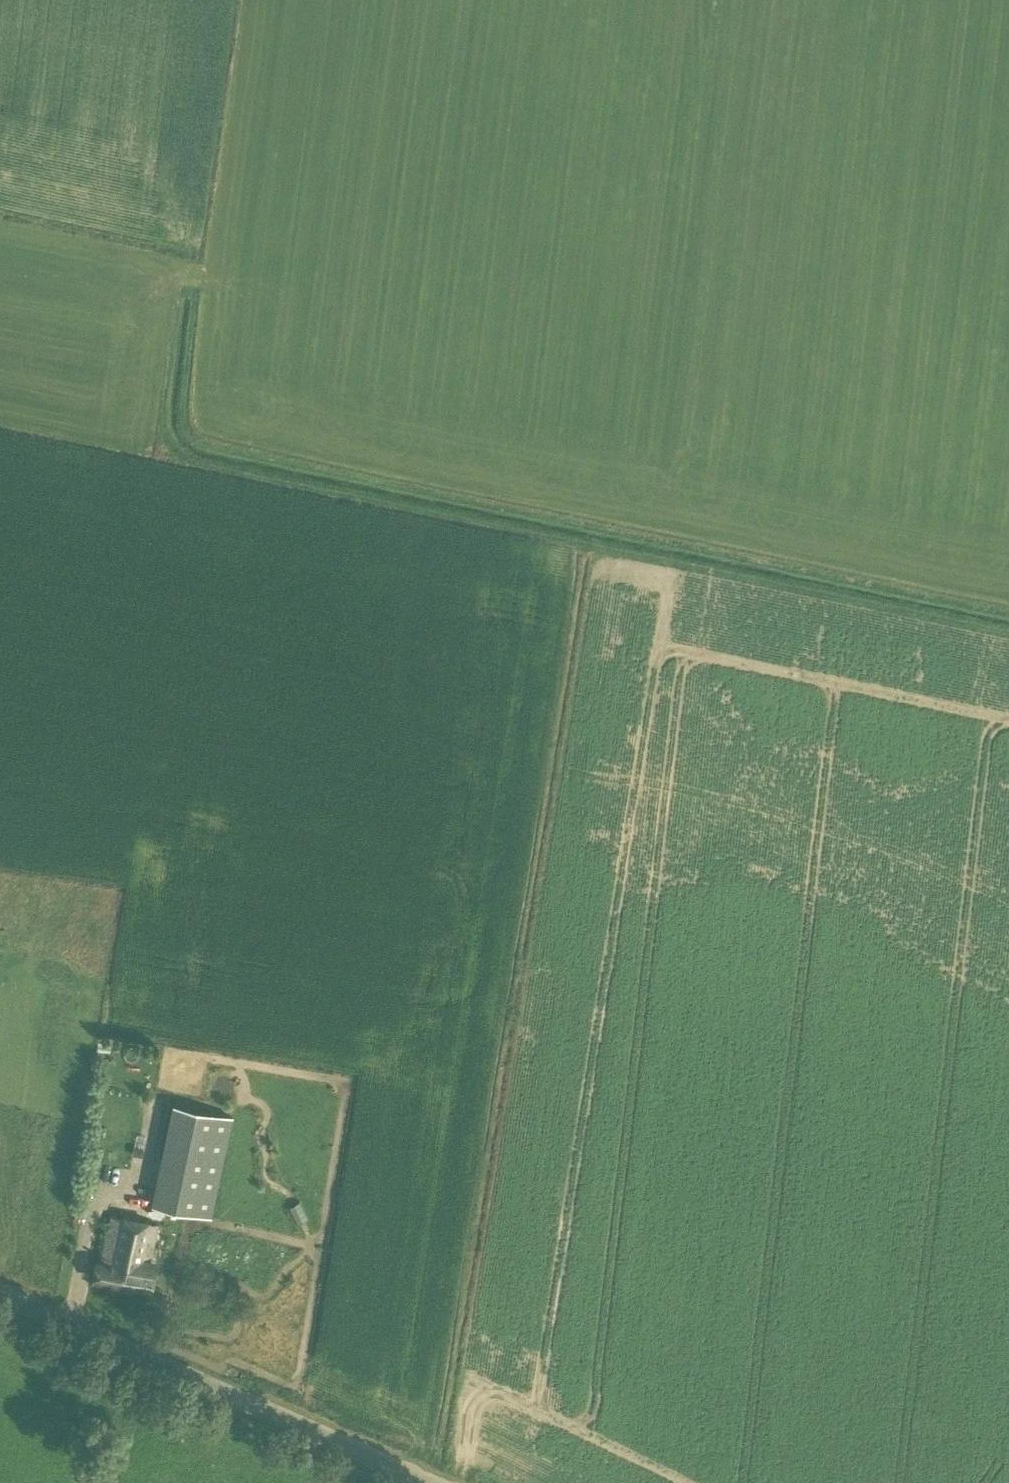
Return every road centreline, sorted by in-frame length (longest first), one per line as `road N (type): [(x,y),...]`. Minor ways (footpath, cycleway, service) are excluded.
road 1 (unclassified): [(423,1482),(0,1292)]

